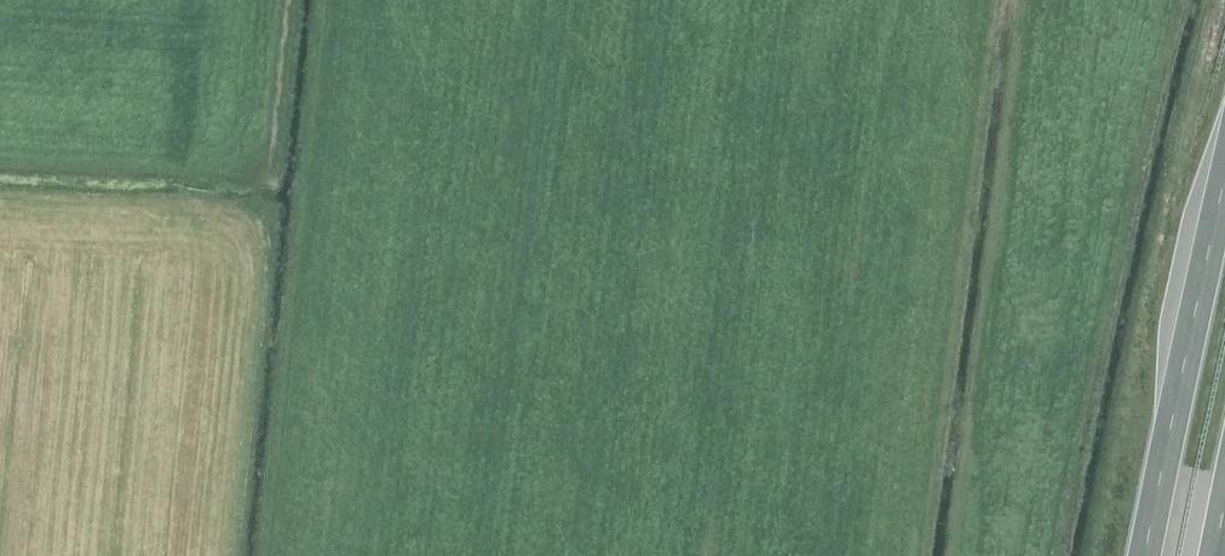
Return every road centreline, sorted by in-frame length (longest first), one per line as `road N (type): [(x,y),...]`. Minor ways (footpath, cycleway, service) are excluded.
road 1 (trunk): [(1224,174),(1144,555)]

